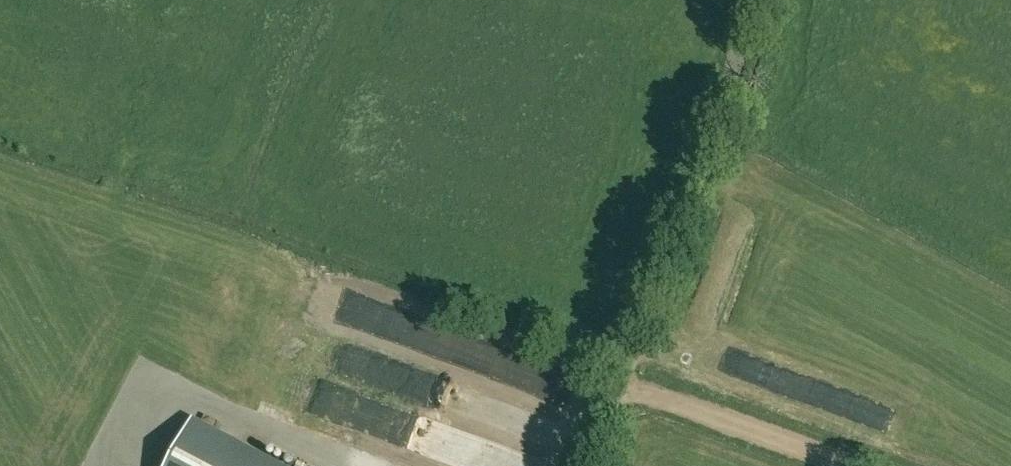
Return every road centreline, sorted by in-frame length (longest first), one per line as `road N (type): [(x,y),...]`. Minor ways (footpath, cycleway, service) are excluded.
road 1 (unclassified): [(591,465),(759,0)]
road 2 (track): [(859,465),(622,383)]

